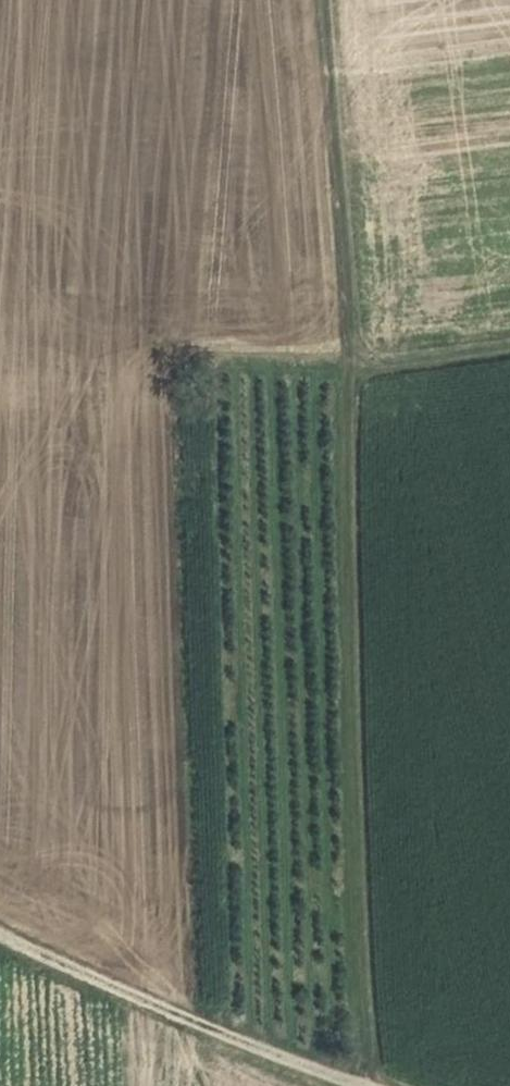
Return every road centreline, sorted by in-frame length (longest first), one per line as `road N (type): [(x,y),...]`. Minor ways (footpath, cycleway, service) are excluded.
road 1 (track): [(349,366),(373,1077)]
road 2 (track): [(0,920),(157,998),(398,1085)]
road 3 (track): [(325,0),(349,366)]
road 4 (track): [(349,366),(509,345)]

